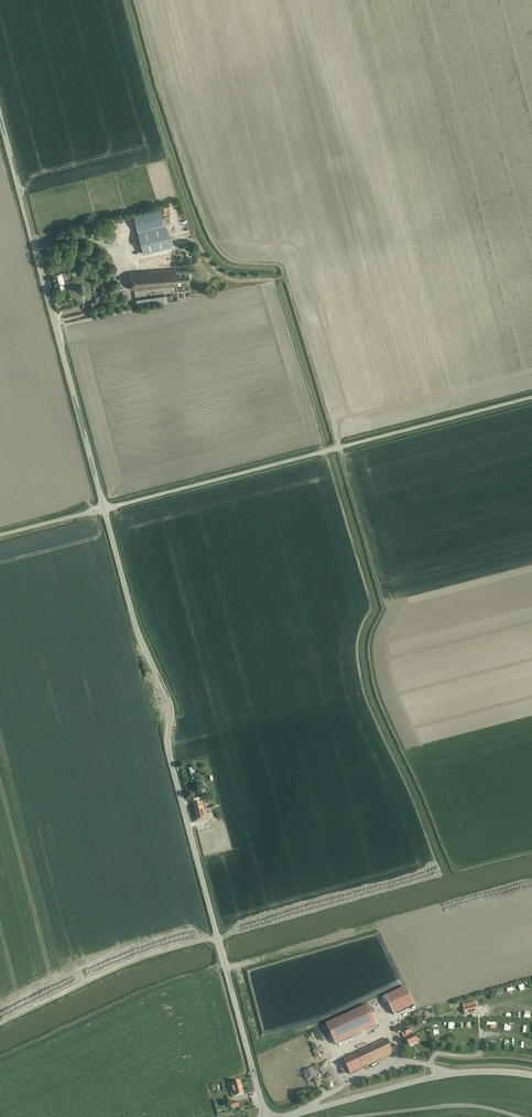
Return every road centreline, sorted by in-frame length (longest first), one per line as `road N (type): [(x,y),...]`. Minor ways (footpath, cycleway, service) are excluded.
road 1 (unclassified): [(264,1116),(172,765),(169,697),(138,634),(105,509)]
road 2 (unclassified): [(105,509),(531,397)]
road 3 (unclassified): [(105,509),(0,112)]
road 4 (unclassified): [(531,1076),(446,1075),(289,1116)]

